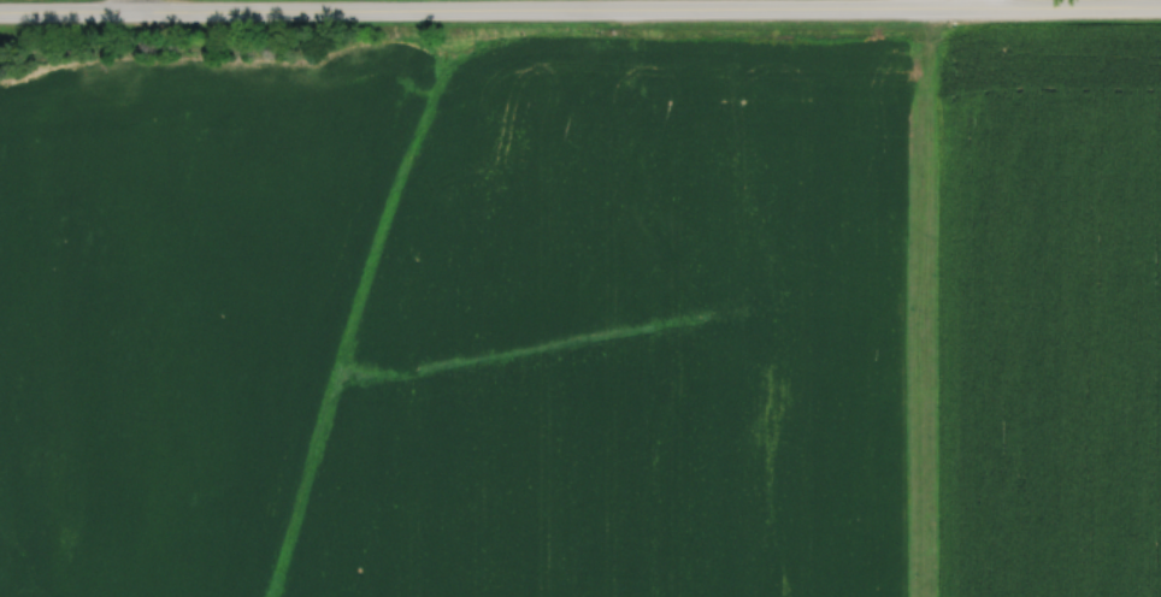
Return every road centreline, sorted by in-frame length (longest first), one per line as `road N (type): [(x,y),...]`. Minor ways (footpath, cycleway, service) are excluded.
road 1 (tertiary): [(0,14),(1160,7)]

